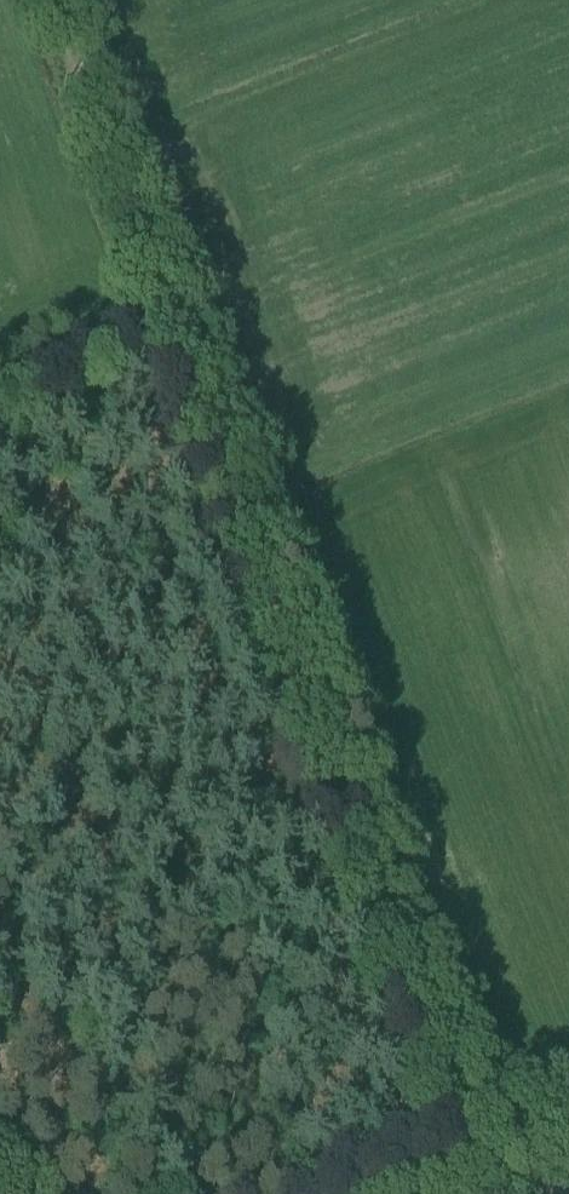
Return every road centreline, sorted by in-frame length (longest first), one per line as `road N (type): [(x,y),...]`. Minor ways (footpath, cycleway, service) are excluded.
road 1 (track): [(49,0),(492,1173)]
road 2 (track): [(167,323),(0,408)]

